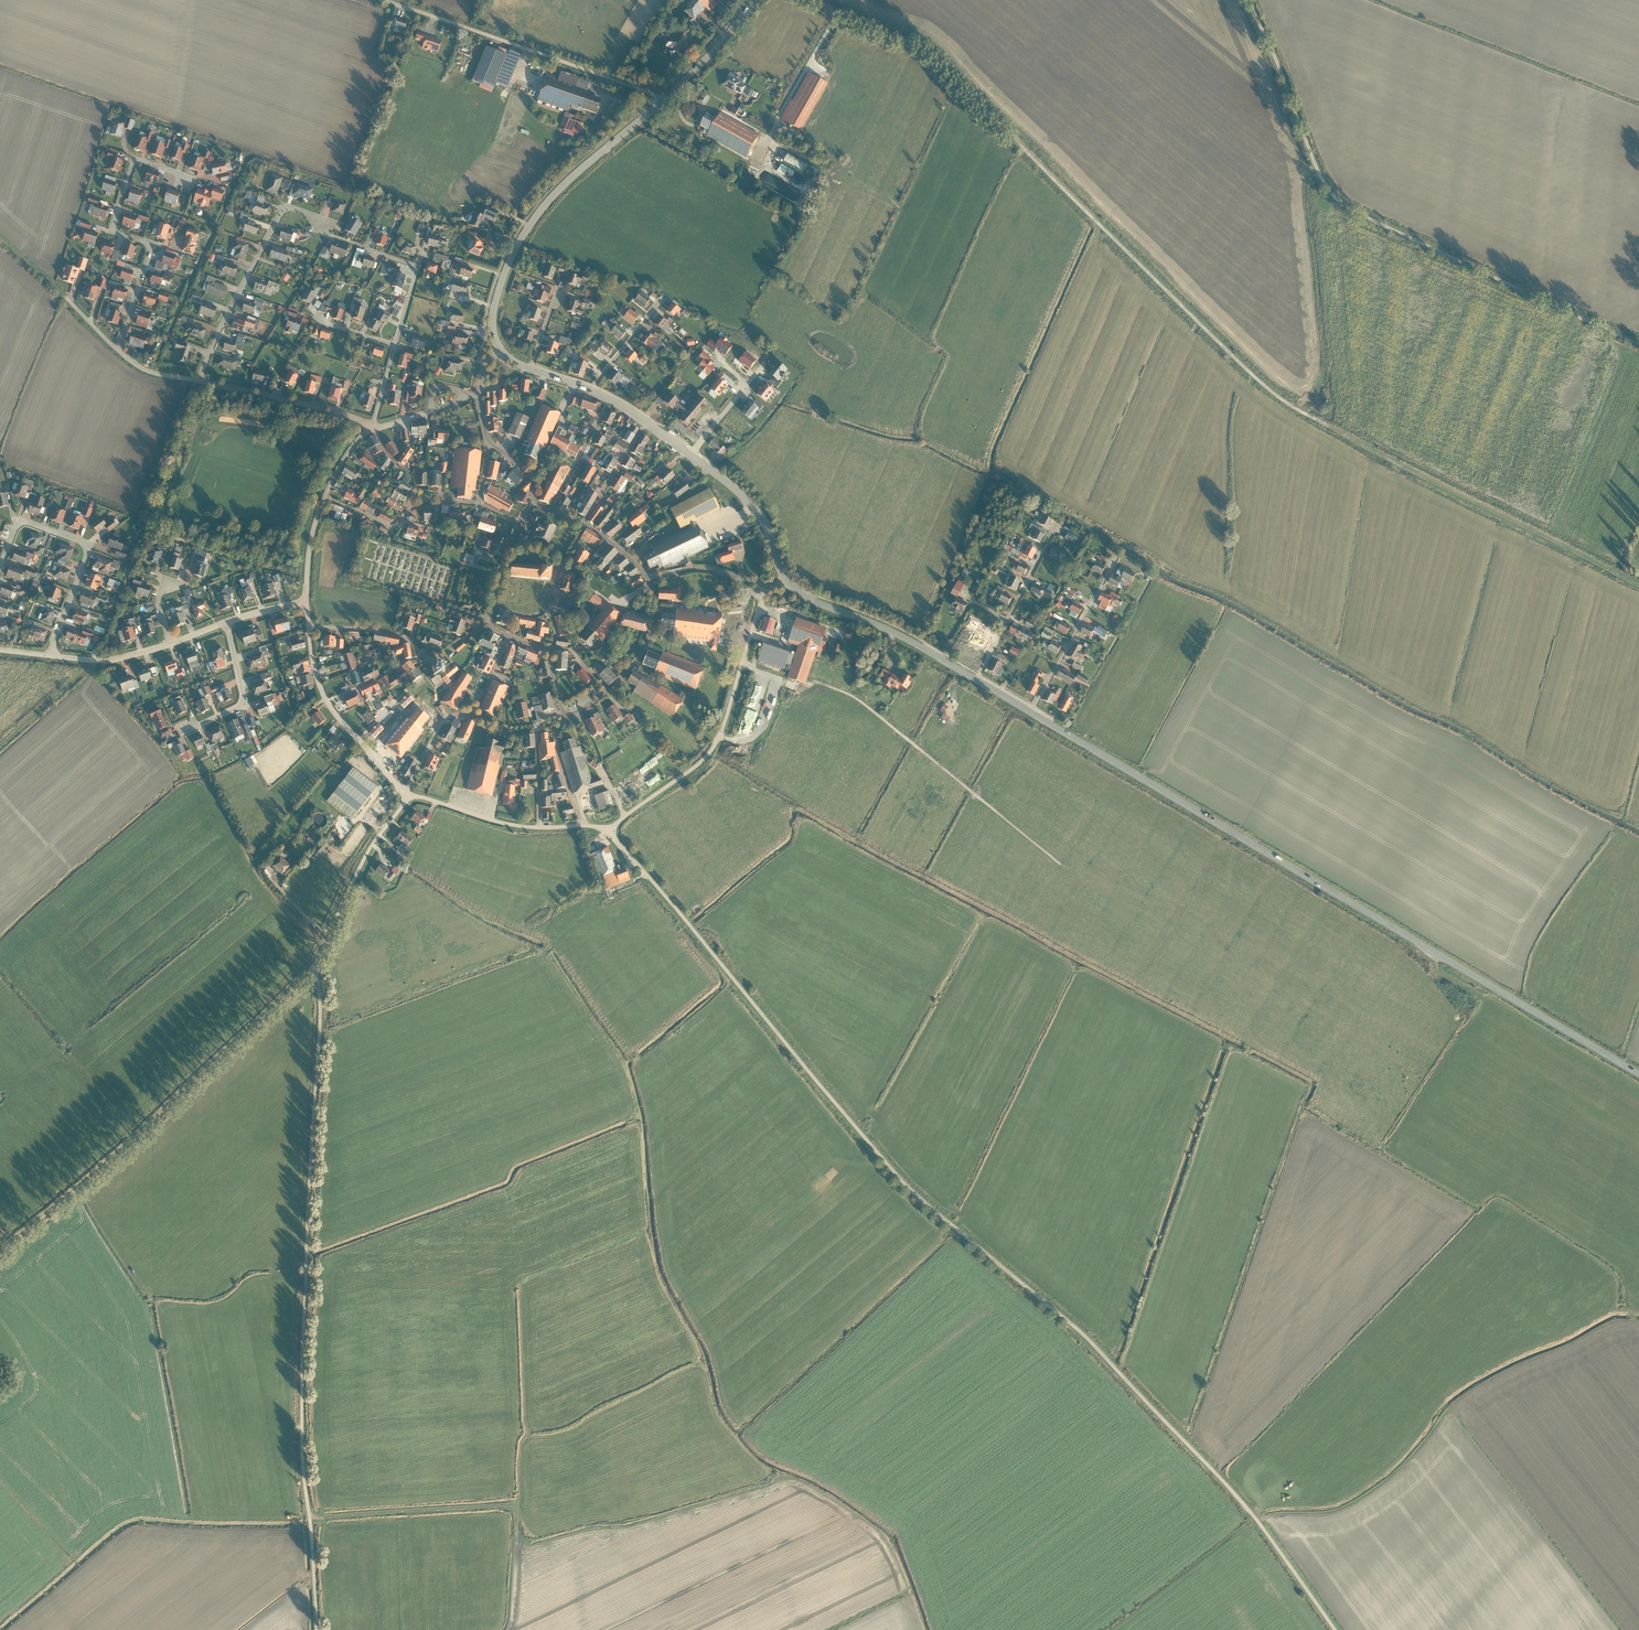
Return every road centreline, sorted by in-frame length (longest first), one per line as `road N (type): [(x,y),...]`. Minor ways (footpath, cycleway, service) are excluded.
road 1 (track): [(1638,588),(1316,422),(1251,376),(943,63),(914,42),(815,0)]
road 2 (secondary): [(1032,713),(1638,1074)]
road 3 (residential): [(1252,0),(1318,169),(1347,207),(1638,345)]
road 4 (track): [(787,685),(809,692),(812,681),(848,694),(1060,865)]
road 5 (residential): [(583,825),(614,825),(701,763),(718,741),(768,588)]
road 6 (secondary): [(665,99),(573,177),(523,237),(494,310),(503,352)]
road 7 (unclassified): [(665,99),(378,0)]
road 8 (residential): [(117,349),(152,247),(112,233),(133,163),(179,174),(184,182)]
road 9 (track): [(309,1520),(507,1506),(517,1512),(523,1559)]
road 10 (residential): [(48,656),(90,545),(19,520),(0,569)]
road 11 (track): [(1257,1522),(1339,1513),(1365,1499),(1396,1477),(1451,1408)]
road 12 (residential): [(199,381),(286,207),(322,226)]
road 13 (secondary): [(783,581),(978,681)]
road 14 (residential): [(312,969),(362,861),(409,797)]
road 15 (residential): [(199,381),(375,429)]
road 16 (unclassified): [(1056,532),(978,681)]
road 17 (residential): [(1032,713),(1113,568)]
road 18 (secondary): [(691,455),(759,515),(783,581)]
road 19 (residential): [(227,623),(246,704),(183,733)]
road 20 (residential): [(584,525),(545,611),(555,628),(552,650)]
road 21 (secondary): [(756,0),(665,99)]
road 22 (residential): [(409,797),(539,828)]
road 23 (residential): [(650,579),(655,609),(646,646),(607,693)]
road 24 (track): [(94,661),(0,748)]
road 25 (residential): [(171,644),(99,662),(48,656)]
road 26 (residential): [(611,400),(551,510)]
road 27 (residential): [(650,579),(705,569),(768,588)]
road 28 (residential): [(647,422),(584,525)]
road 29 (residential): [(310,627),(396,634),(422,654)]

